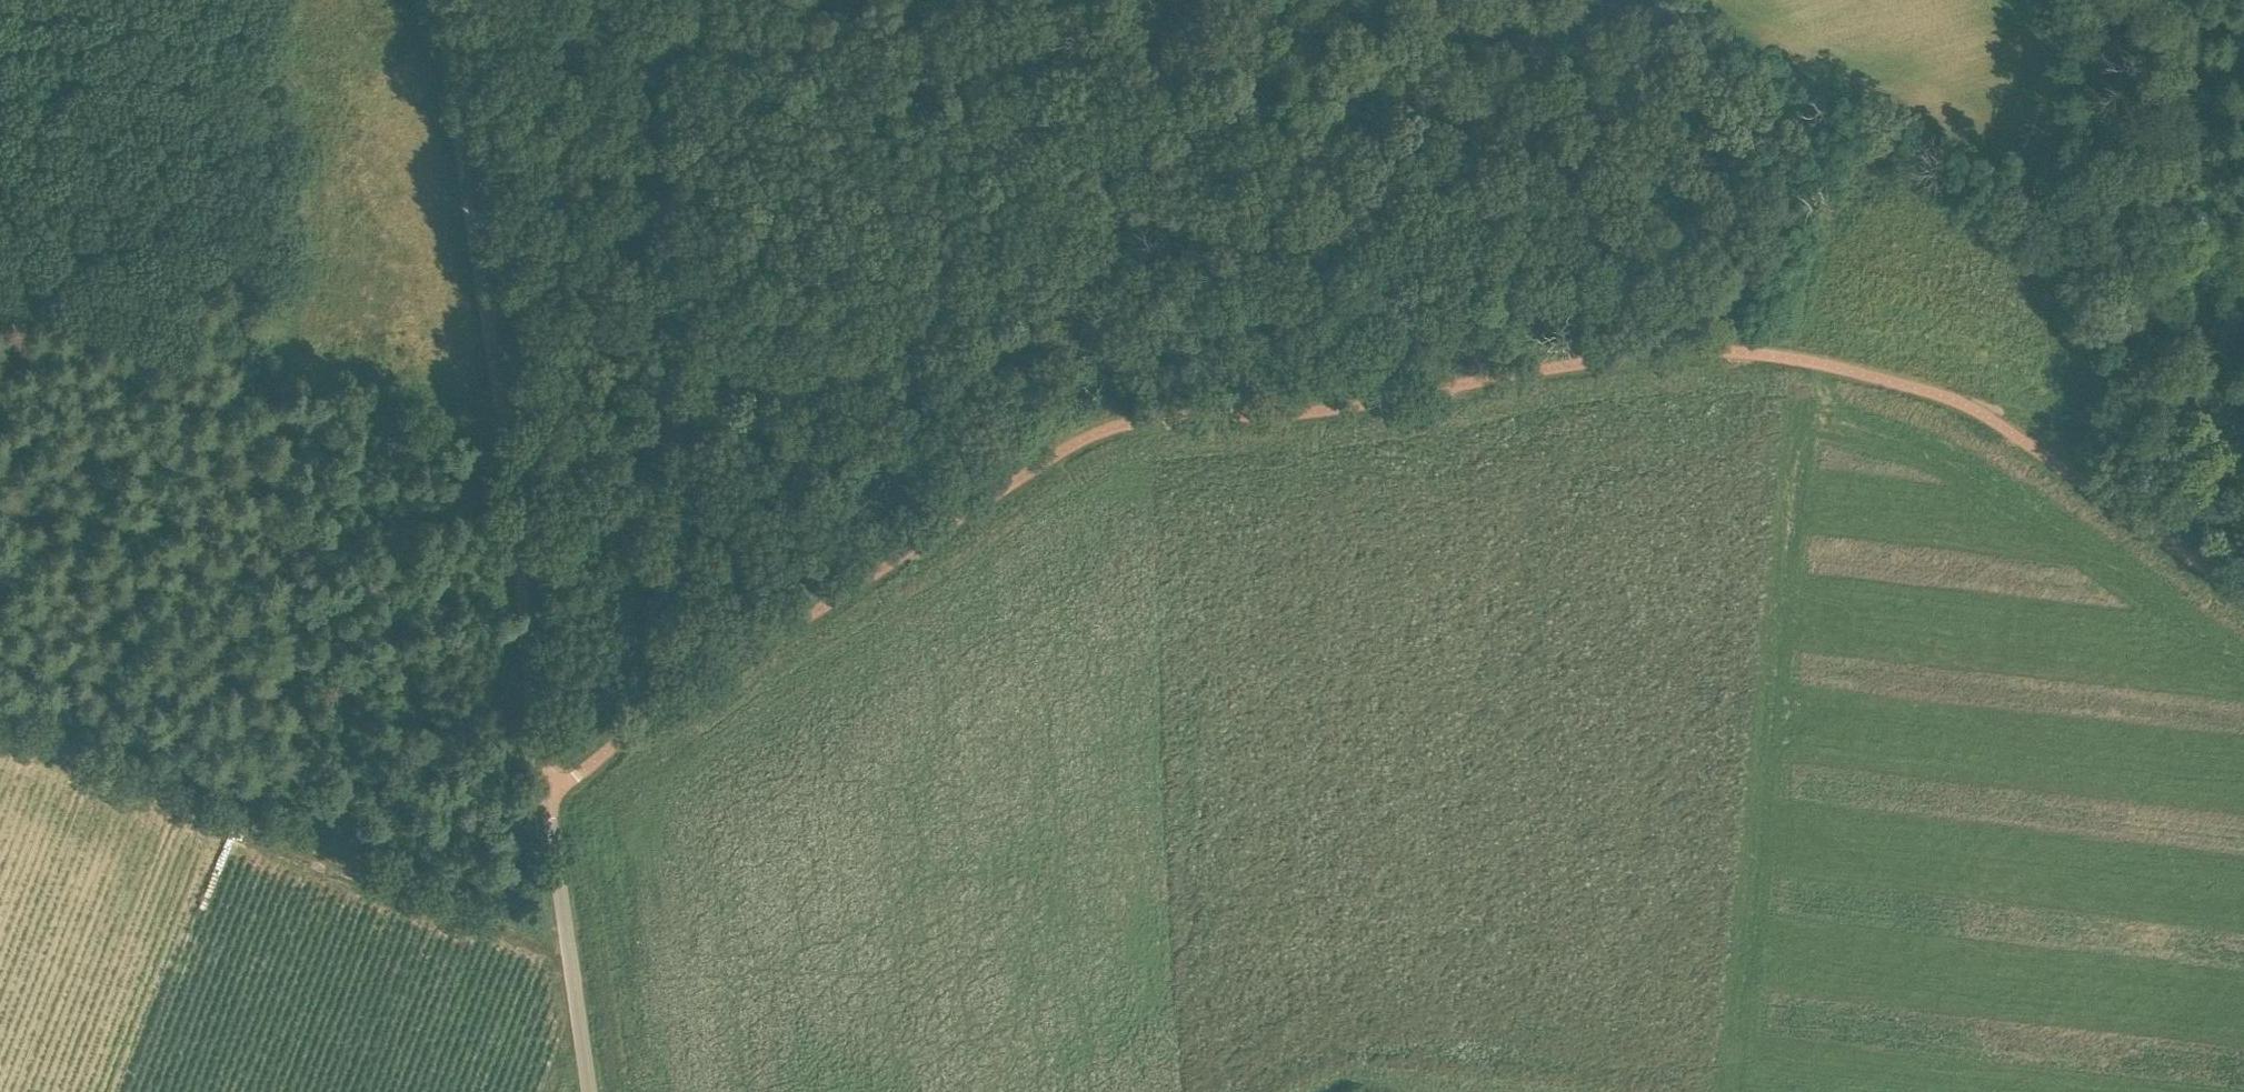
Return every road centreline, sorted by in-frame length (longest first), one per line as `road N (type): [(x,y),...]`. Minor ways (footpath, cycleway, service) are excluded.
road 1 (unclassified): [(444,0),(592,1091)]
road 2 (track): [(0,730),(570,945)]
road 3 (track): [(2121,0),(2141,100),(2133,308),(2206,428)]
road 4 (track): [(2206,428),(2098,431),(1975,408)]

